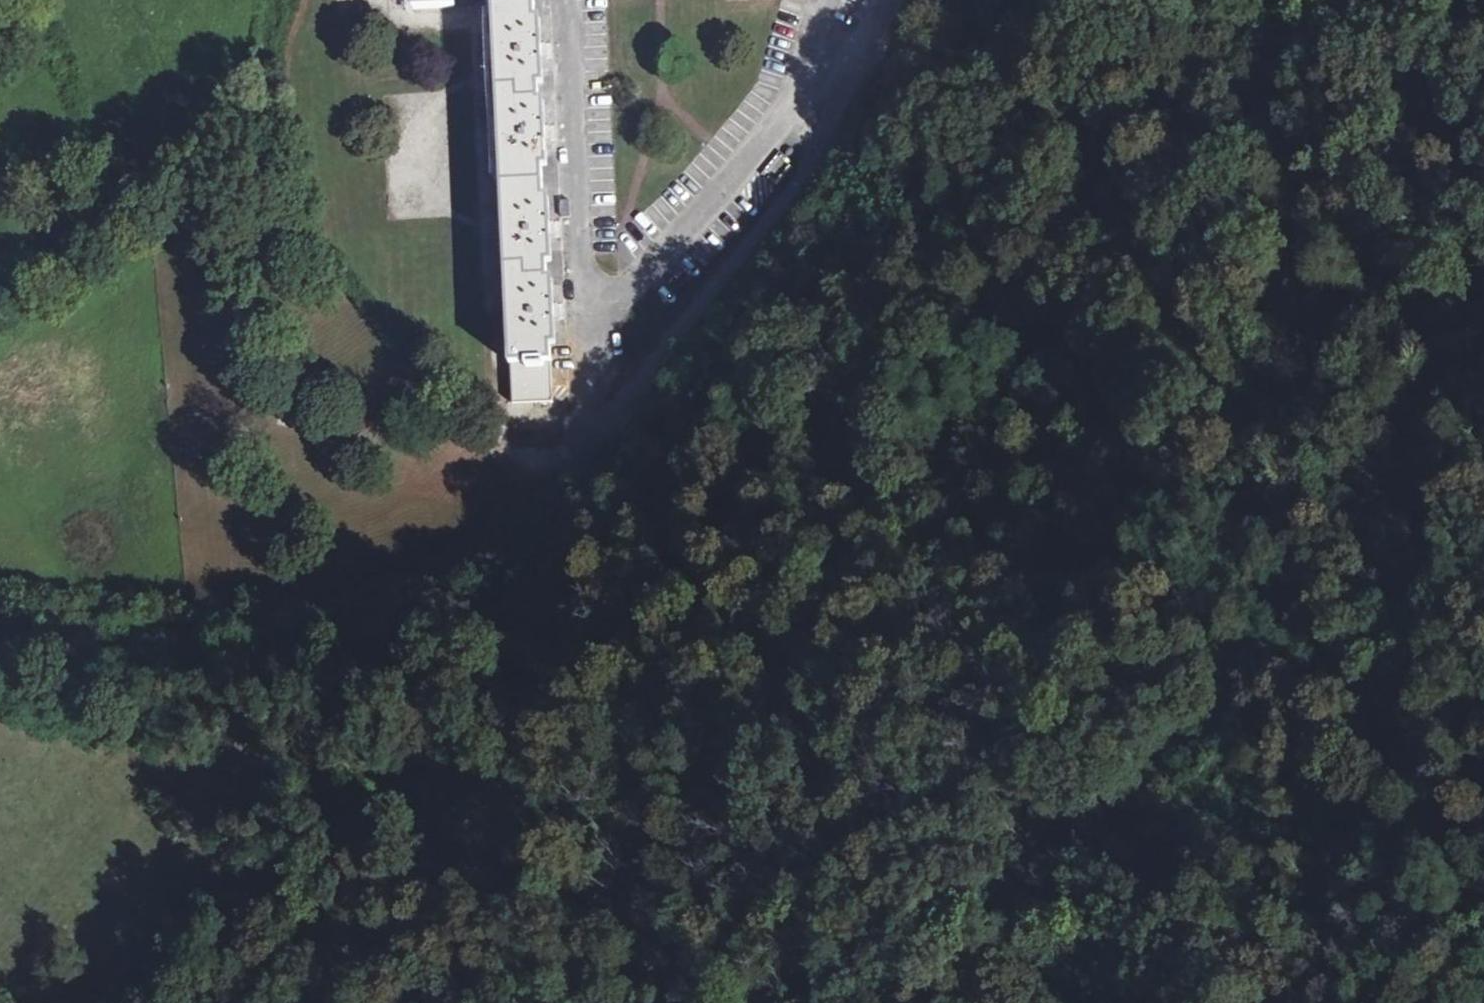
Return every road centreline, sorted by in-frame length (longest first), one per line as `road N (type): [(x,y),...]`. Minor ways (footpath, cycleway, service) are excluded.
road 1 (unclassified): [(883,0),(828,126),(492,542)]
road 2 (track): [(813,145),(850,185),(863,258),(868,391)]

